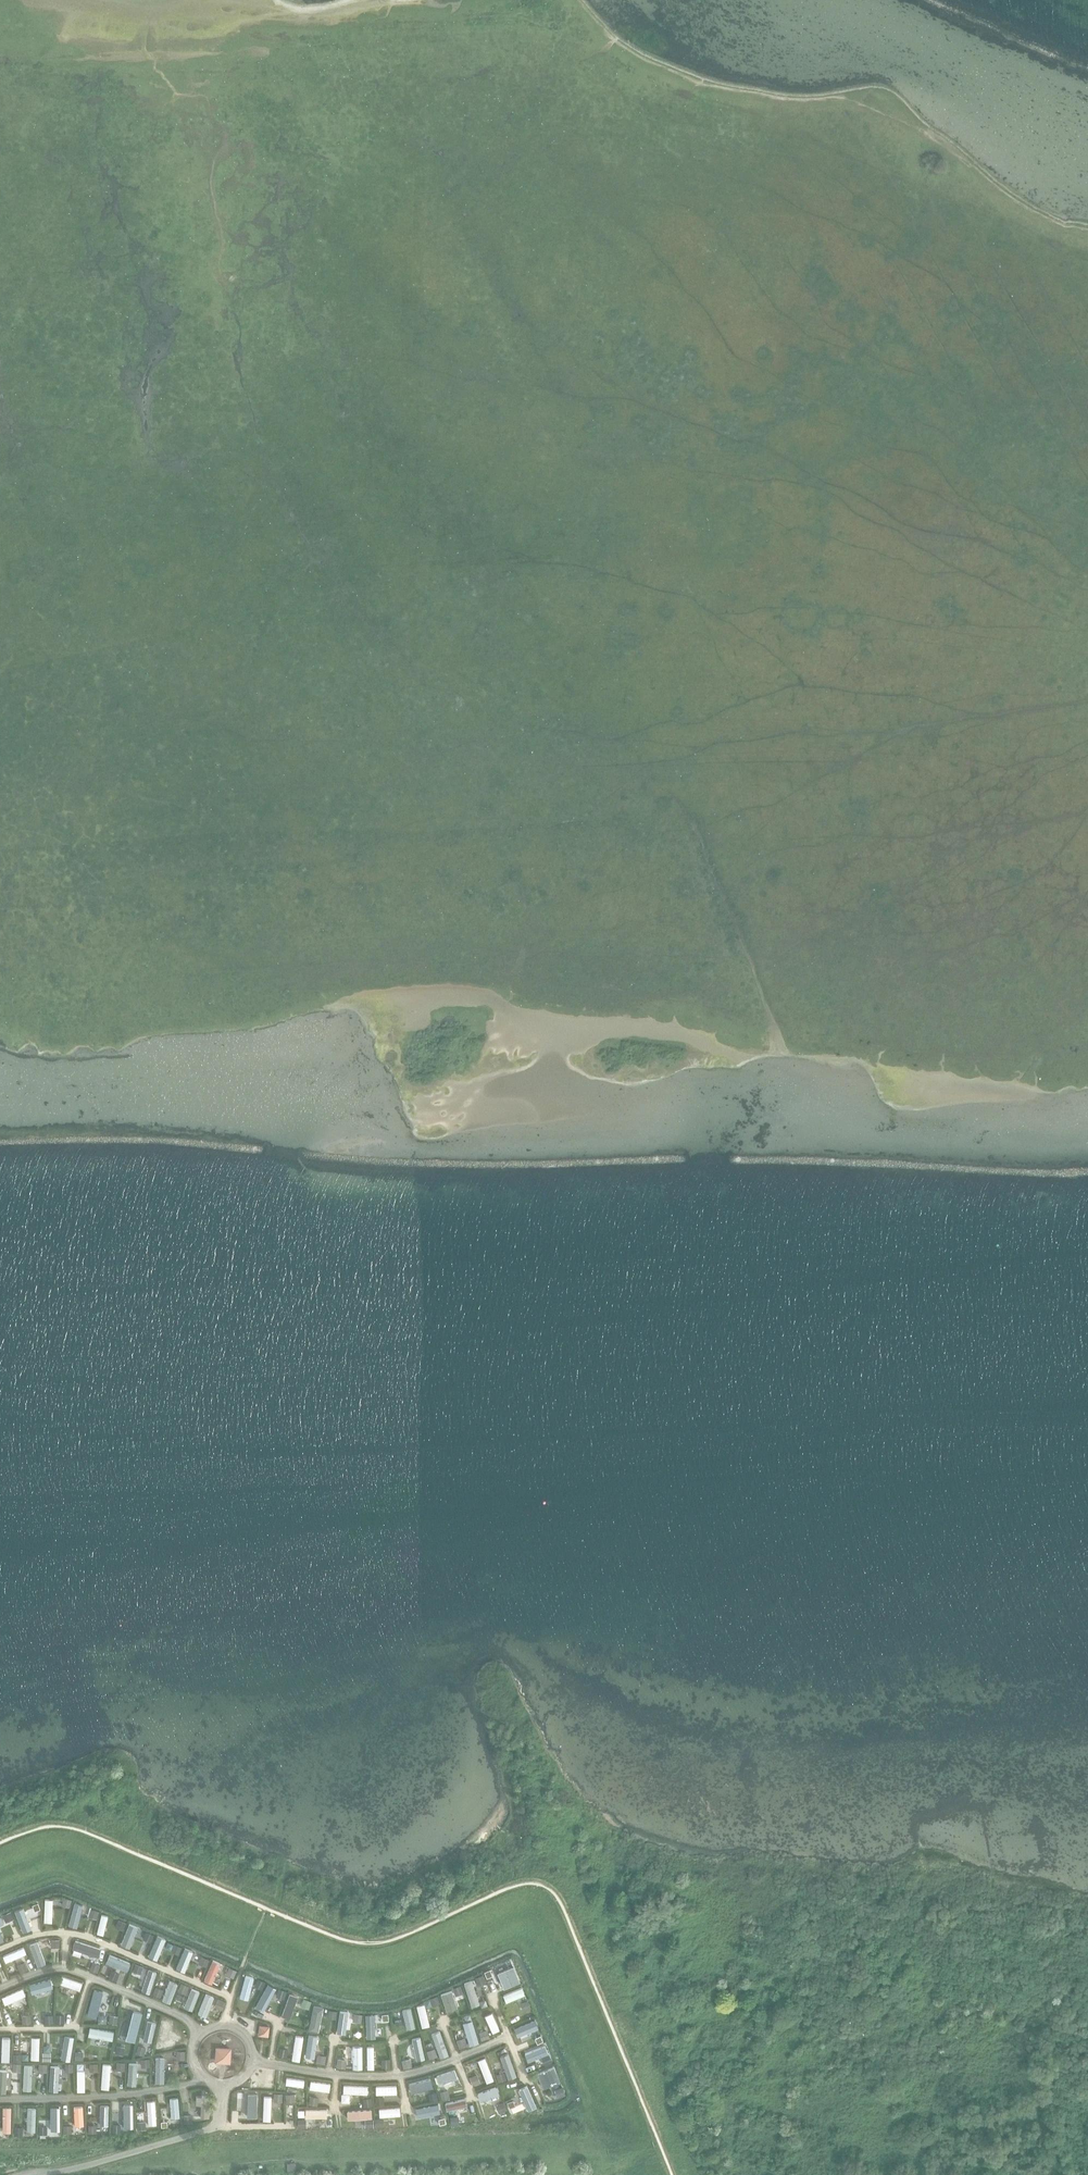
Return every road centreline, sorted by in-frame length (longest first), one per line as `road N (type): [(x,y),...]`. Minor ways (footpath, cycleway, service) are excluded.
road 1 (residential): [(270,2065),(401,2077),(510,2037)]
road 2 (unclassified): [(35,2174),(207,2130),(217,2124),(223,2086)]
road 3 (residential): [(203,2078),(105,2098),(0,2100)]
road 4 (residential): [(69,1934),(231,1996),(224,2026)]
road 5 (residential): [(90,1978),(181,2015),(202,2034)]
road 6 (residential): [(0,2028),(73,2027),(90,1978)]

